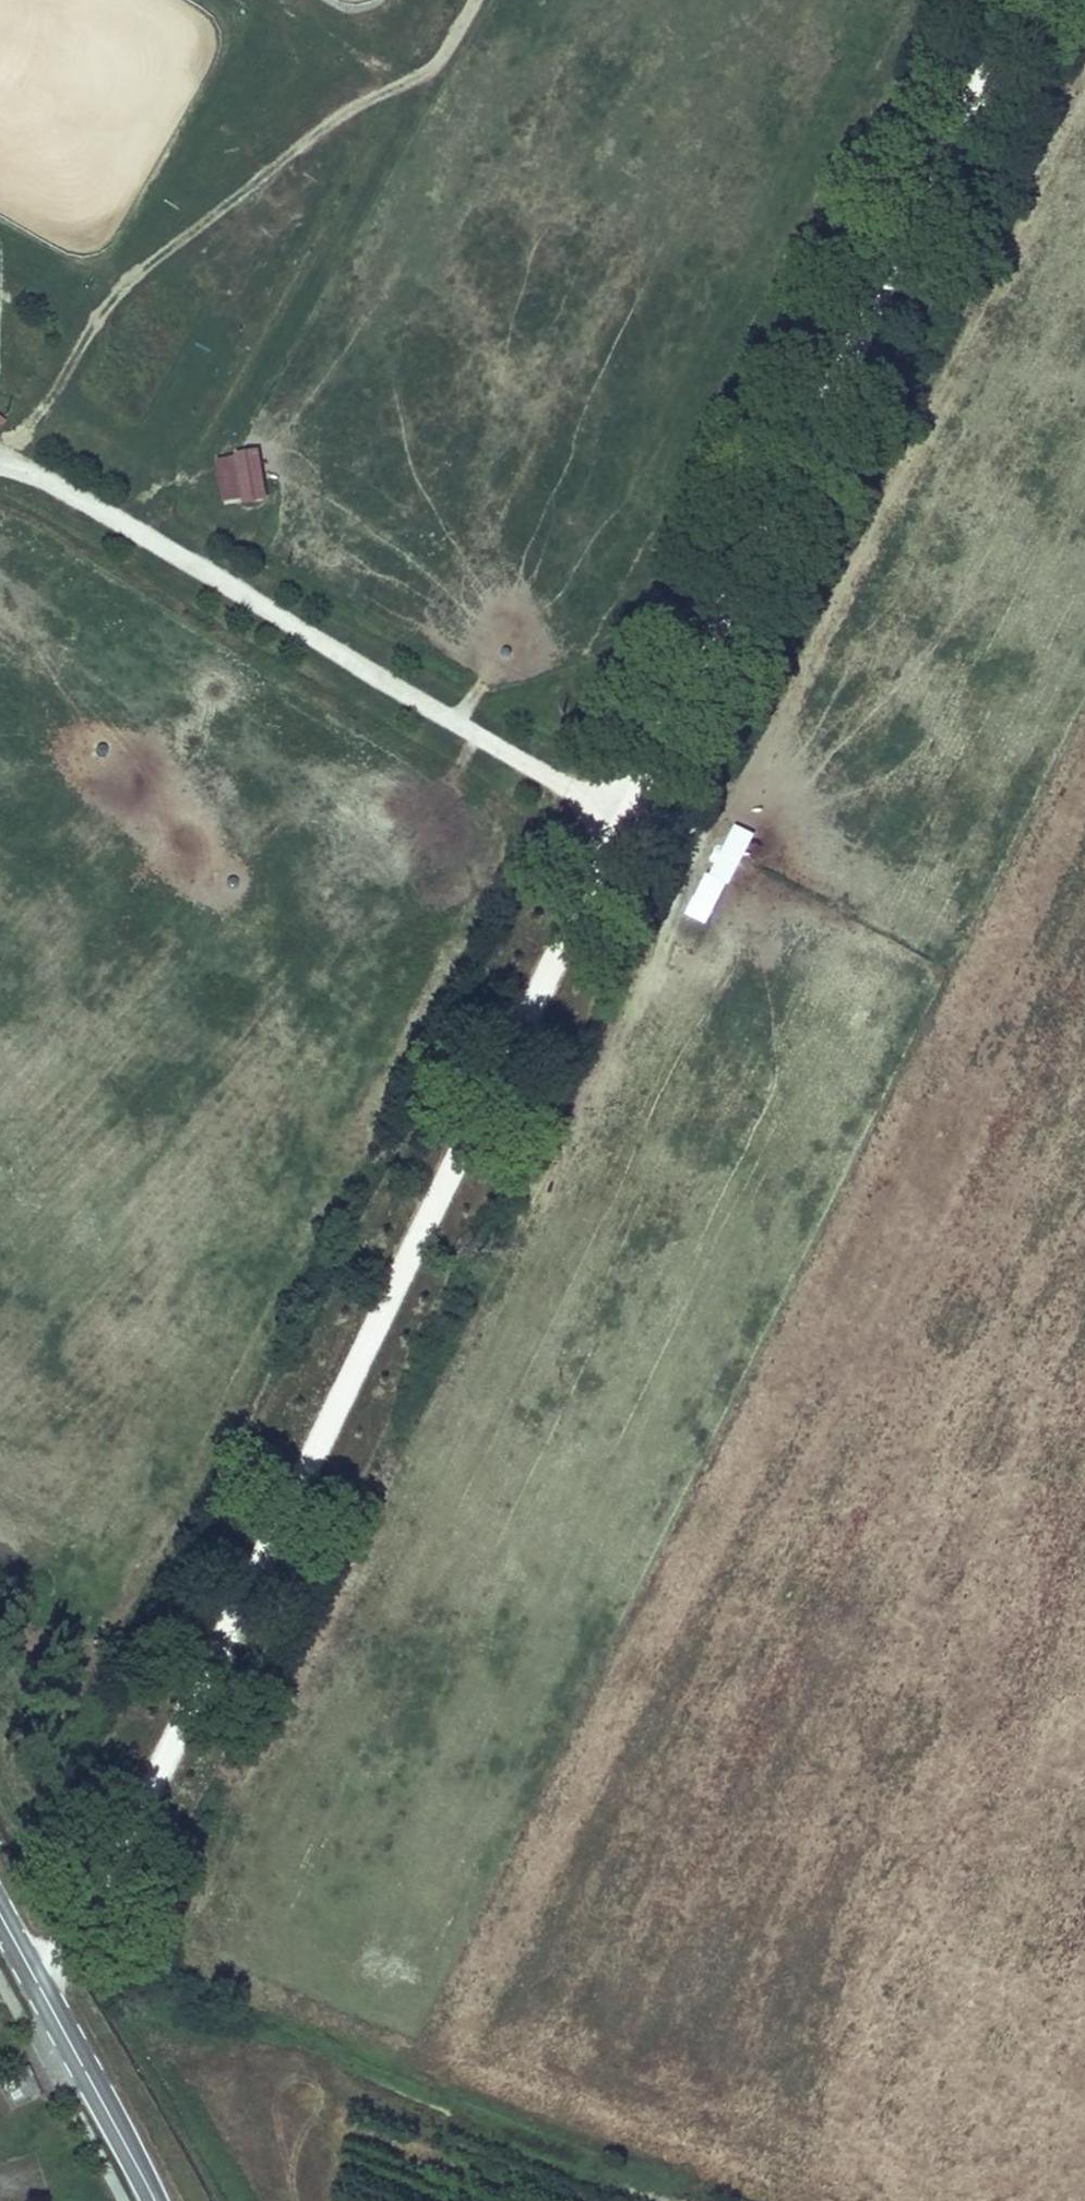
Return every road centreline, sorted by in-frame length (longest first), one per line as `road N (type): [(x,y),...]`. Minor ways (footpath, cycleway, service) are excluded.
road 1 (track): [(256,0),(284,32),(285,79),(260,169),(228,229),(25,426),(0,461)]
road 2 (secondary): [(0,1912),(154,2200)]

